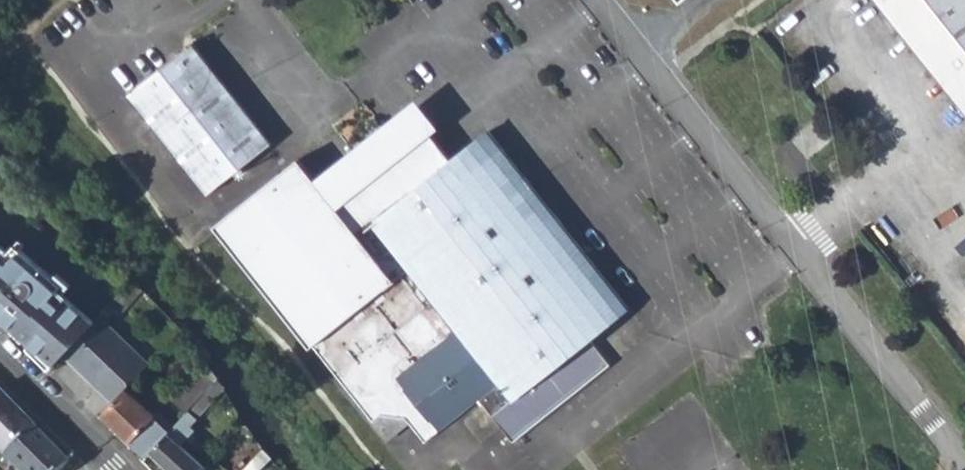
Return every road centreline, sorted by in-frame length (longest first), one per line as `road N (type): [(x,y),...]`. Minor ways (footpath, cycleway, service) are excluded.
road 1 (residential): [(592,0),(791,232),(964,461)]
road 2 (secondary): [(121,469),(0,354)]

